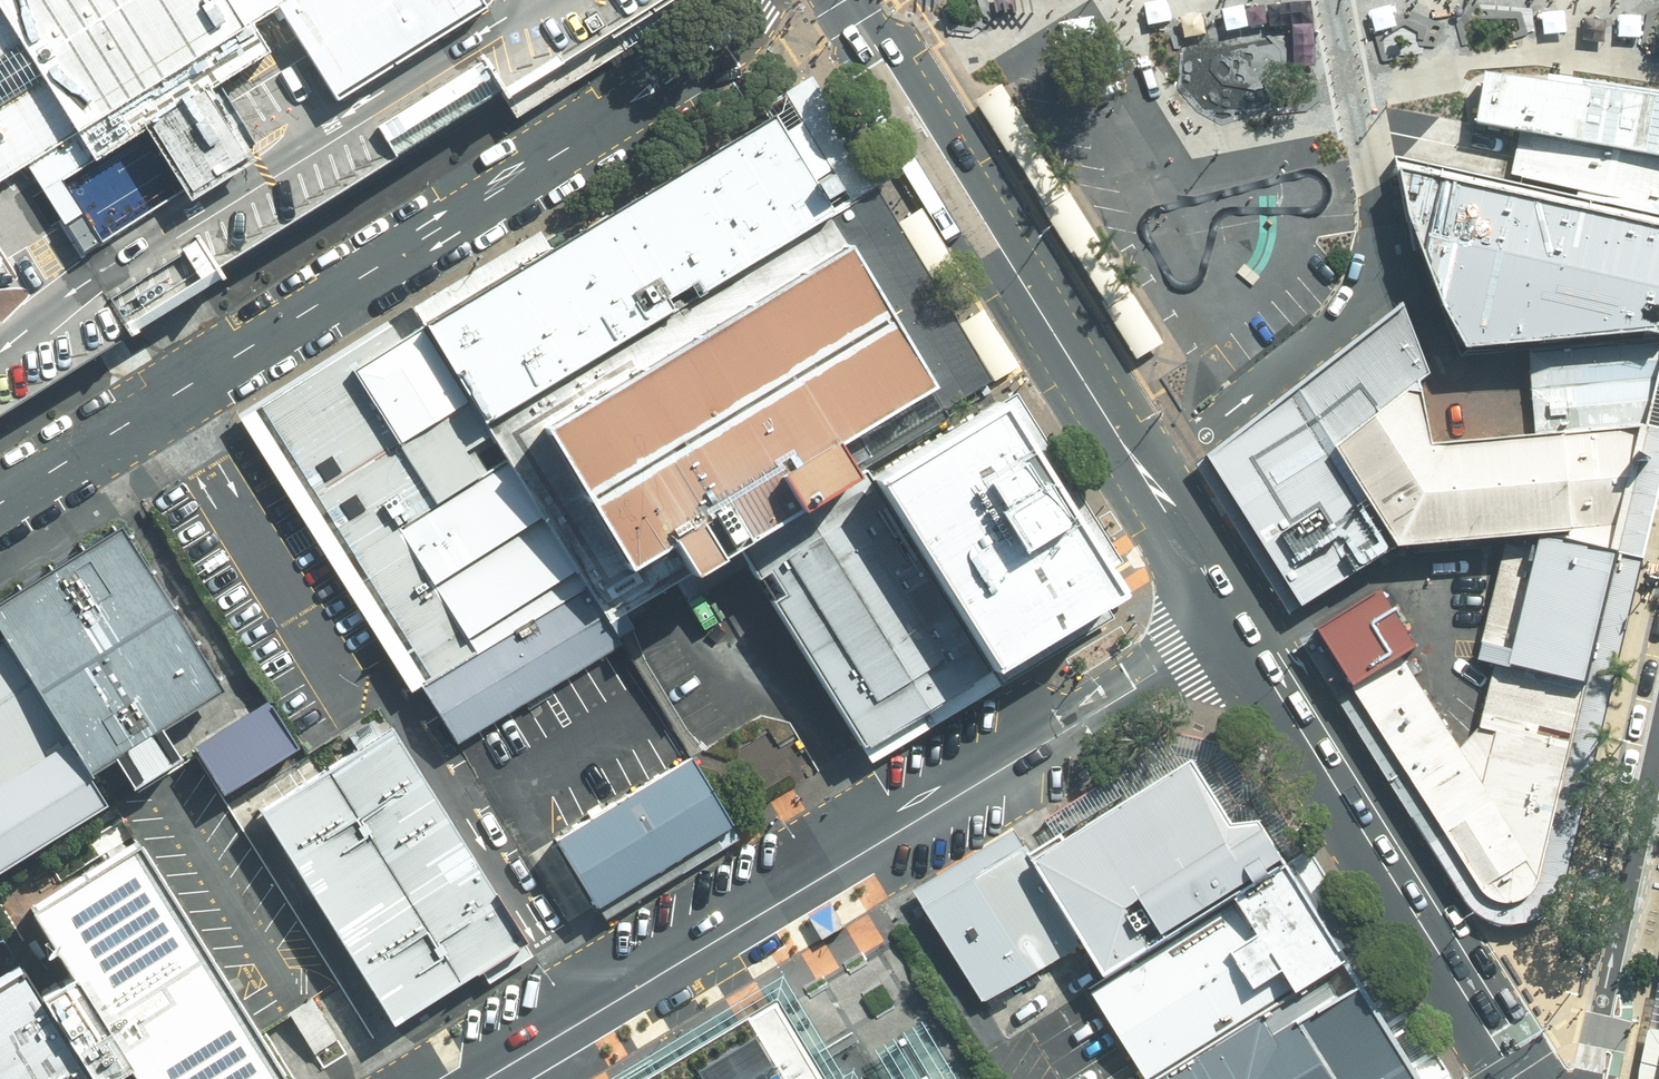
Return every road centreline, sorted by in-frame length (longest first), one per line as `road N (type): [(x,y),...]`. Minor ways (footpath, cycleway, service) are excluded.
road 1 (residential): [(0,505),(730,48),(772,0)]
road 2 (residential): [(474,1078),(1236,625)]
road 3 (primary): [(848,0),(1236,625)]
road 4 (primary): [(1236,625),(1520,1078)]
road 5 (residential): [(1590,1078),(1658,739)]
road 6 (residential): [(1367,139),(1340,0)]

